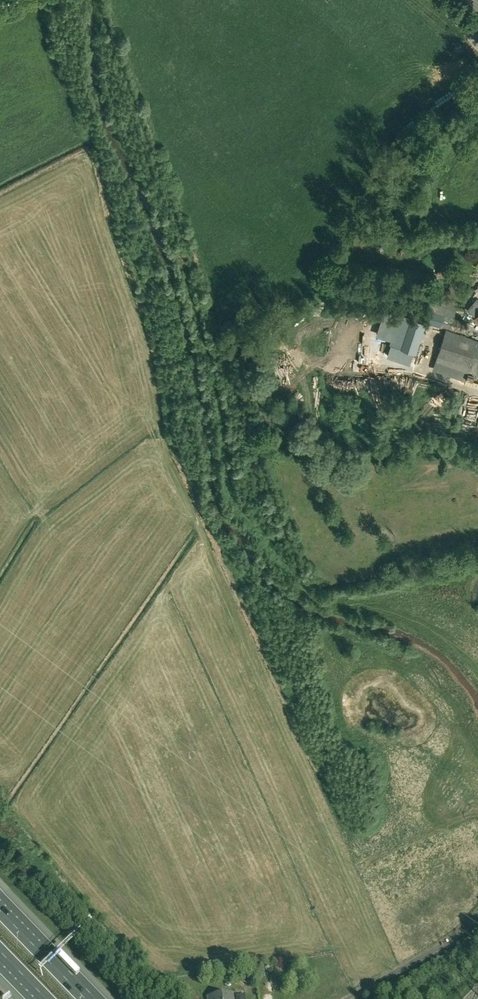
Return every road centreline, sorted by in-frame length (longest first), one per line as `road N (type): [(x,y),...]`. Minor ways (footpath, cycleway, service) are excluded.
road 1 (motorway): [(92,998),(0,904)]

